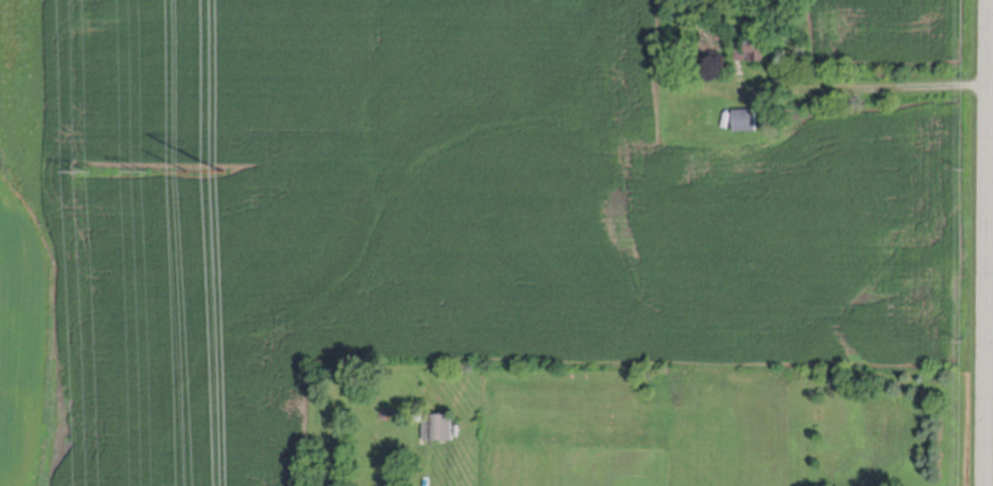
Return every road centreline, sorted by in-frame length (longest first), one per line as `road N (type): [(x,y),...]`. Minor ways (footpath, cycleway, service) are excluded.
road 1 (residential): [(987,485),(992,0)]

